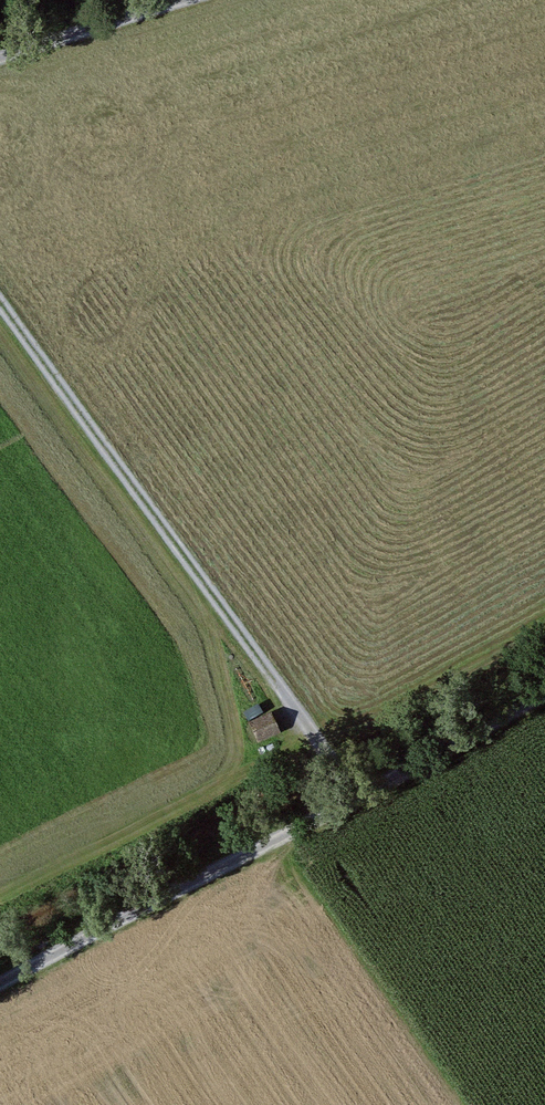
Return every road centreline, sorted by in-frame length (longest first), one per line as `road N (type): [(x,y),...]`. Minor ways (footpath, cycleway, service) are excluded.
road 1 (track): [(0,989),(544,695)]
road 2 (track): [(358,796),(0,295)]
road 3 (track): [(196,0),(0,60)]

